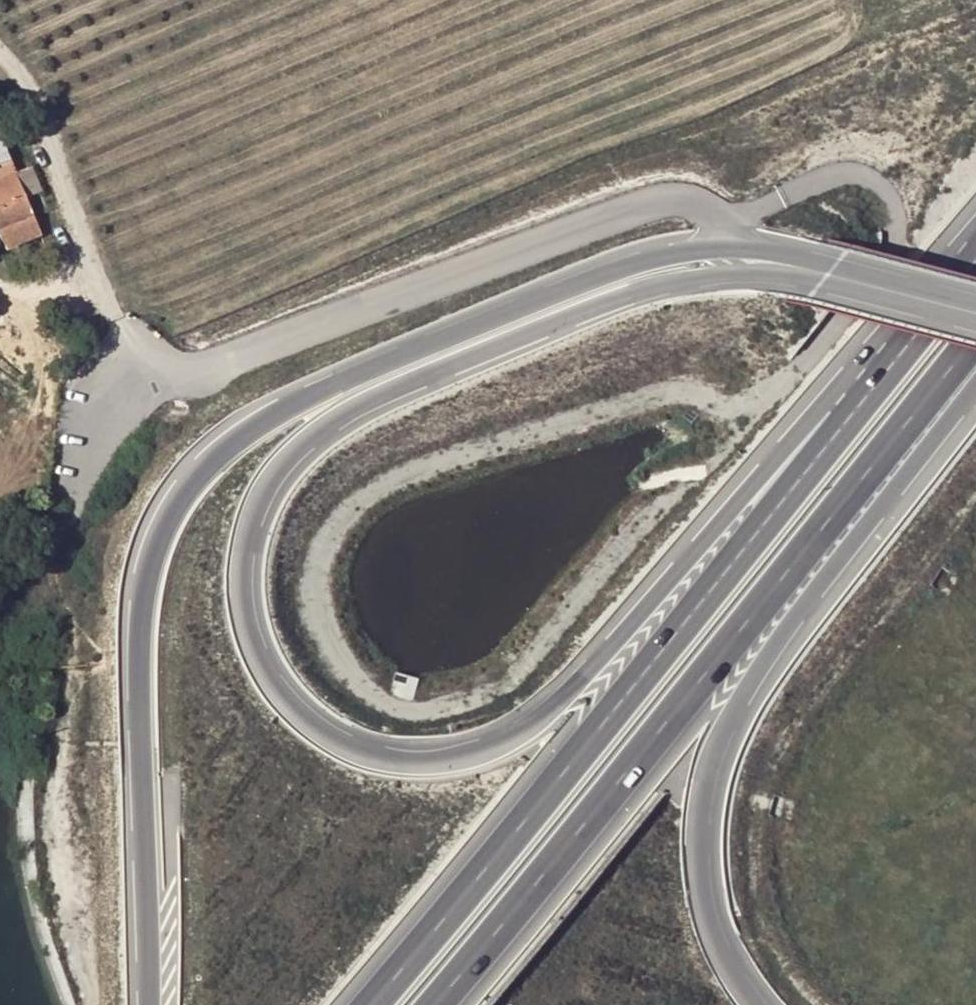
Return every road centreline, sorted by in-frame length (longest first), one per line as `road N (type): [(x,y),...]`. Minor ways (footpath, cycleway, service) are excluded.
road 1 (trunk): [(839,412),(561,698),(511,739),(436,763),(405,762),(341,744),(295,712),(264,667),(247,625),(242,576),(264,489),(286,459),(363,401),(637,291),(732,273)]
road 2 (track): [(800,370),(506,684),(453,705),(402,712),(368,699),(337,663),(318,616),(315,575),(336,527),(367,495),(413,472),(672,393),(698,394)]
road 3 (trunk): [(723,248),(597,277),(307,398),(256,428),(188,490),(157,541),(140,644),(150,1004)]
road 4 (trunk): [(439,1004),(975,361)]
road 5 (unclassified): [(68,506),(117,411),(172,377),(659,201),(708,207),(719,216),(723,248)]
road 6 (trunk): [(839,412),(370,1004)]
road 7 (trunk): [(761,1004),(718,931),(704,887),(701,842),(722,748),(975,382)]
road 8 (trunk): [(975,252),(839,412)]
road 9 (tertiary): [(975,312),(829,274)]

